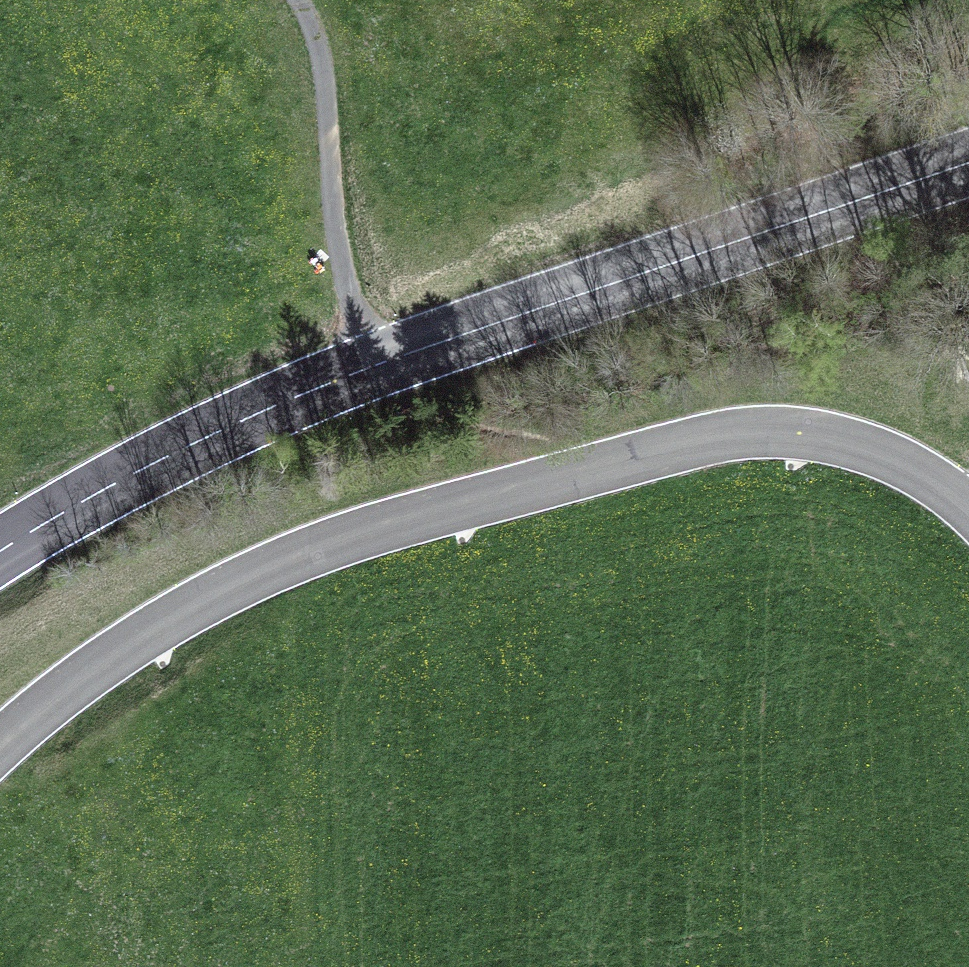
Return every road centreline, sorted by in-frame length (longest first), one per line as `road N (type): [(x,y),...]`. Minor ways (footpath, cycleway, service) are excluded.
road 1 (tertiary): [(968,511),(916,469),(849,443),(781,432),(704,439),(329,543),(250,575),(102,663),(0,745)]
road 2 (primary): [(968,164),(376,366)]
road 3 (primary): [(376,366),(182,448),(0,551)]
road 4 (residential): [(296,0),(323,71),(337,247),(376,366)]

